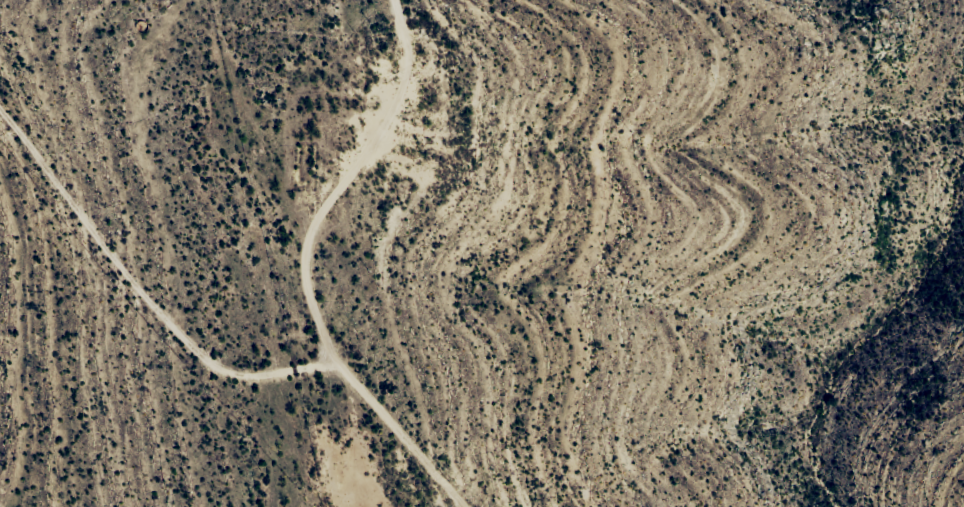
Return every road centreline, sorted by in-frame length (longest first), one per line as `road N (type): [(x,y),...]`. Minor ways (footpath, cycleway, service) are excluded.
road 1 (track): [(0,185),(45,278),(104,352),(169,397),(322,417),(401,441),(456,506)]

